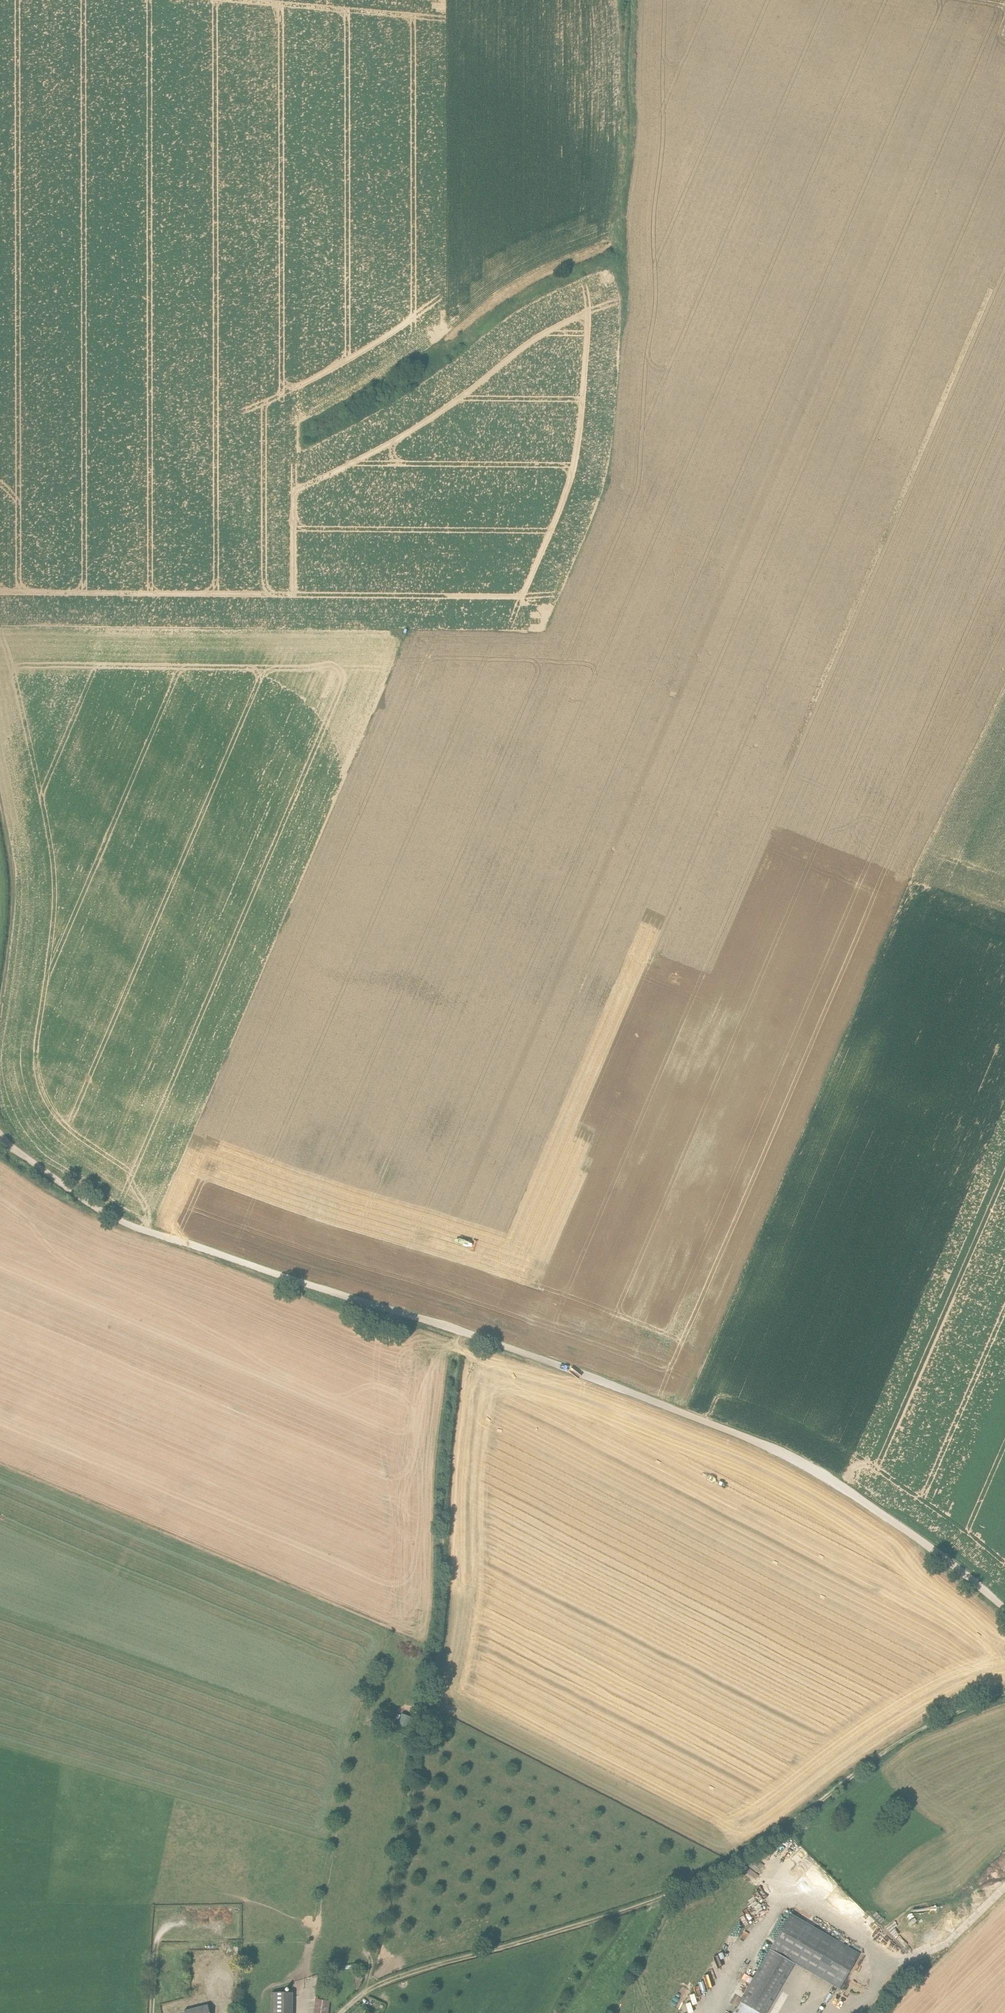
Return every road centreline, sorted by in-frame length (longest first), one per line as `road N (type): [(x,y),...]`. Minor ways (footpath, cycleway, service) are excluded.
road 1 (track): [(0,1135),(128,1224),(495,1342),(777,1452),(919,1539),(1004,1609)]
road 2 (track): [(341,2012),(394,1977),(690,1886),(906,1738),(1004,1693)]
road 3 (track): [(0,992),(11,897),(0,819)]
road 4 (track): [(1004,1886),(947,1943),(896,1963)]

